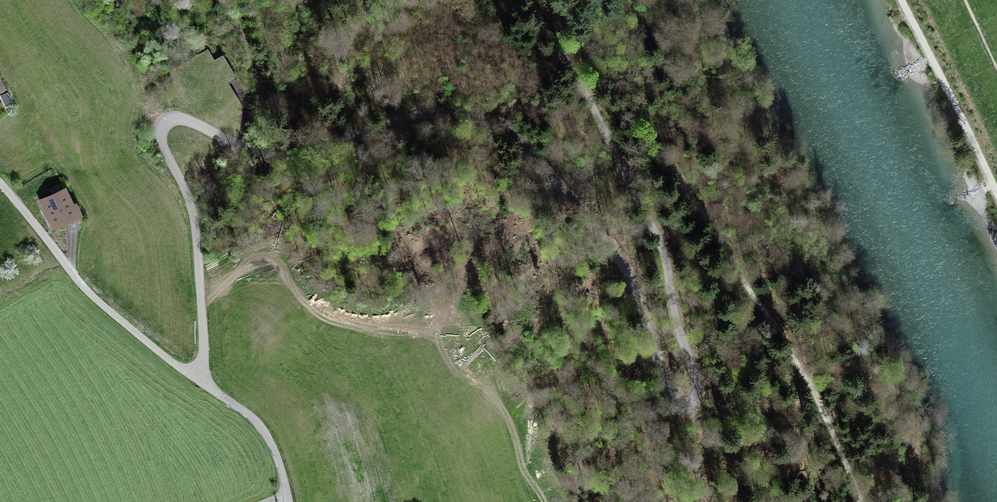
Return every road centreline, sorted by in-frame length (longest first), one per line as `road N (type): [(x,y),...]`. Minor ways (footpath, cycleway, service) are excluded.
road 1 (unclassified): [(527,0),(644,206),(666,262),(695,398),(684,405),(670,397),(624,265),(501,125),(423,114),(274,154),(175,120),(162,140),(195,223),(200,380),(263,431),(289,501)]
road 2 (track): [(859,501),(823,417),(820,390),(784,331),(746,288),(678,173),(553,0)]
road 3 (track): [(225,0),(259,86),(255,131)]

